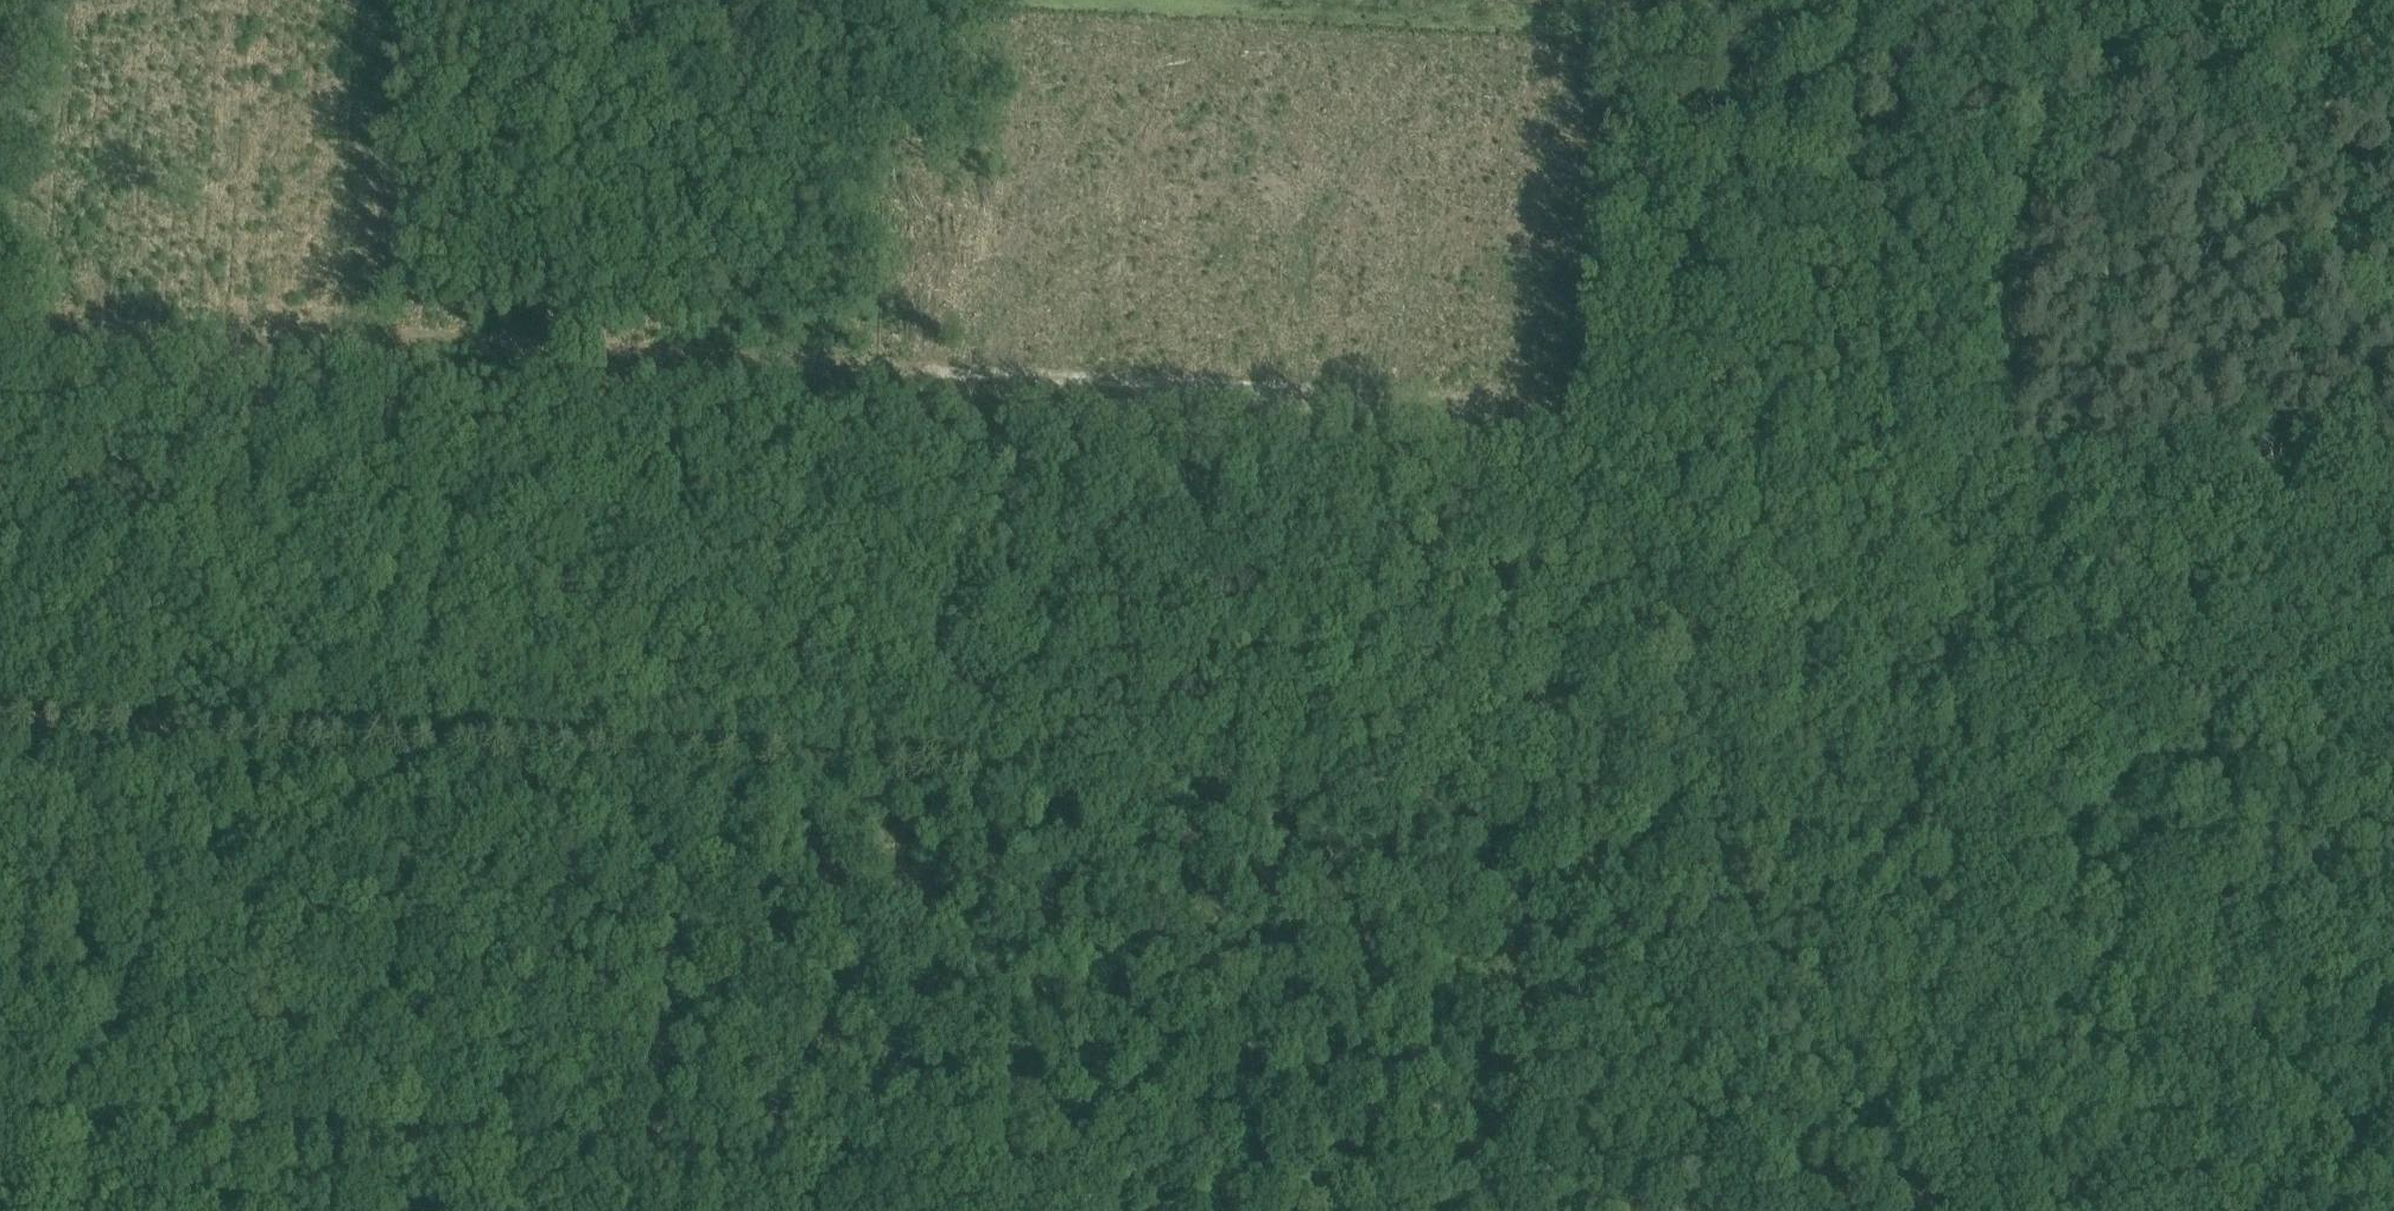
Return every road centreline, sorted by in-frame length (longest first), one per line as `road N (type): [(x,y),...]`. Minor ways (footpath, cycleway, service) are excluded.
road 1 (track): [(0,718),(1687,813)]

